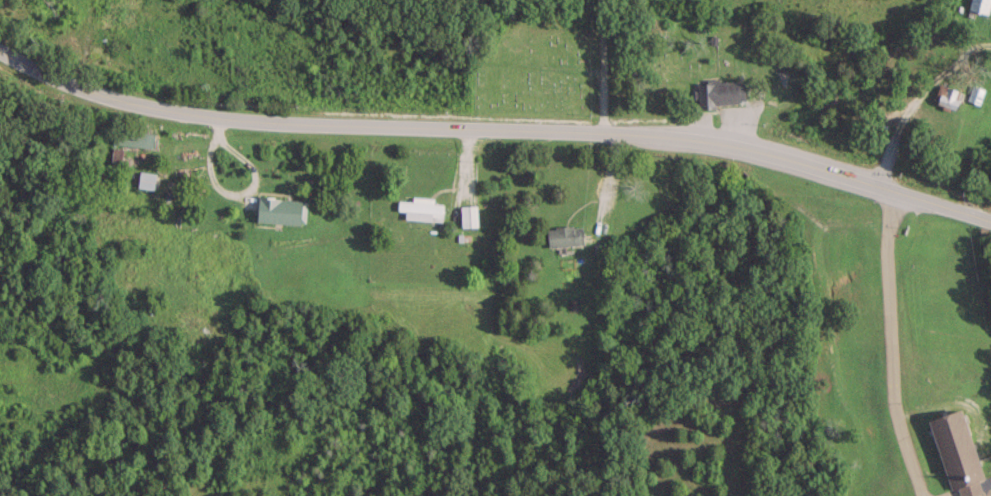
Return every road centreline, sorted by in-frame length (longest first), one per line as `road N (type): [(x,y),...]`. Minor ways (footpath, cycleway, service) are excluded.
road 1 (tertiary): [(990,219),(718,141),(181,111),(58,80),(0,49)]

